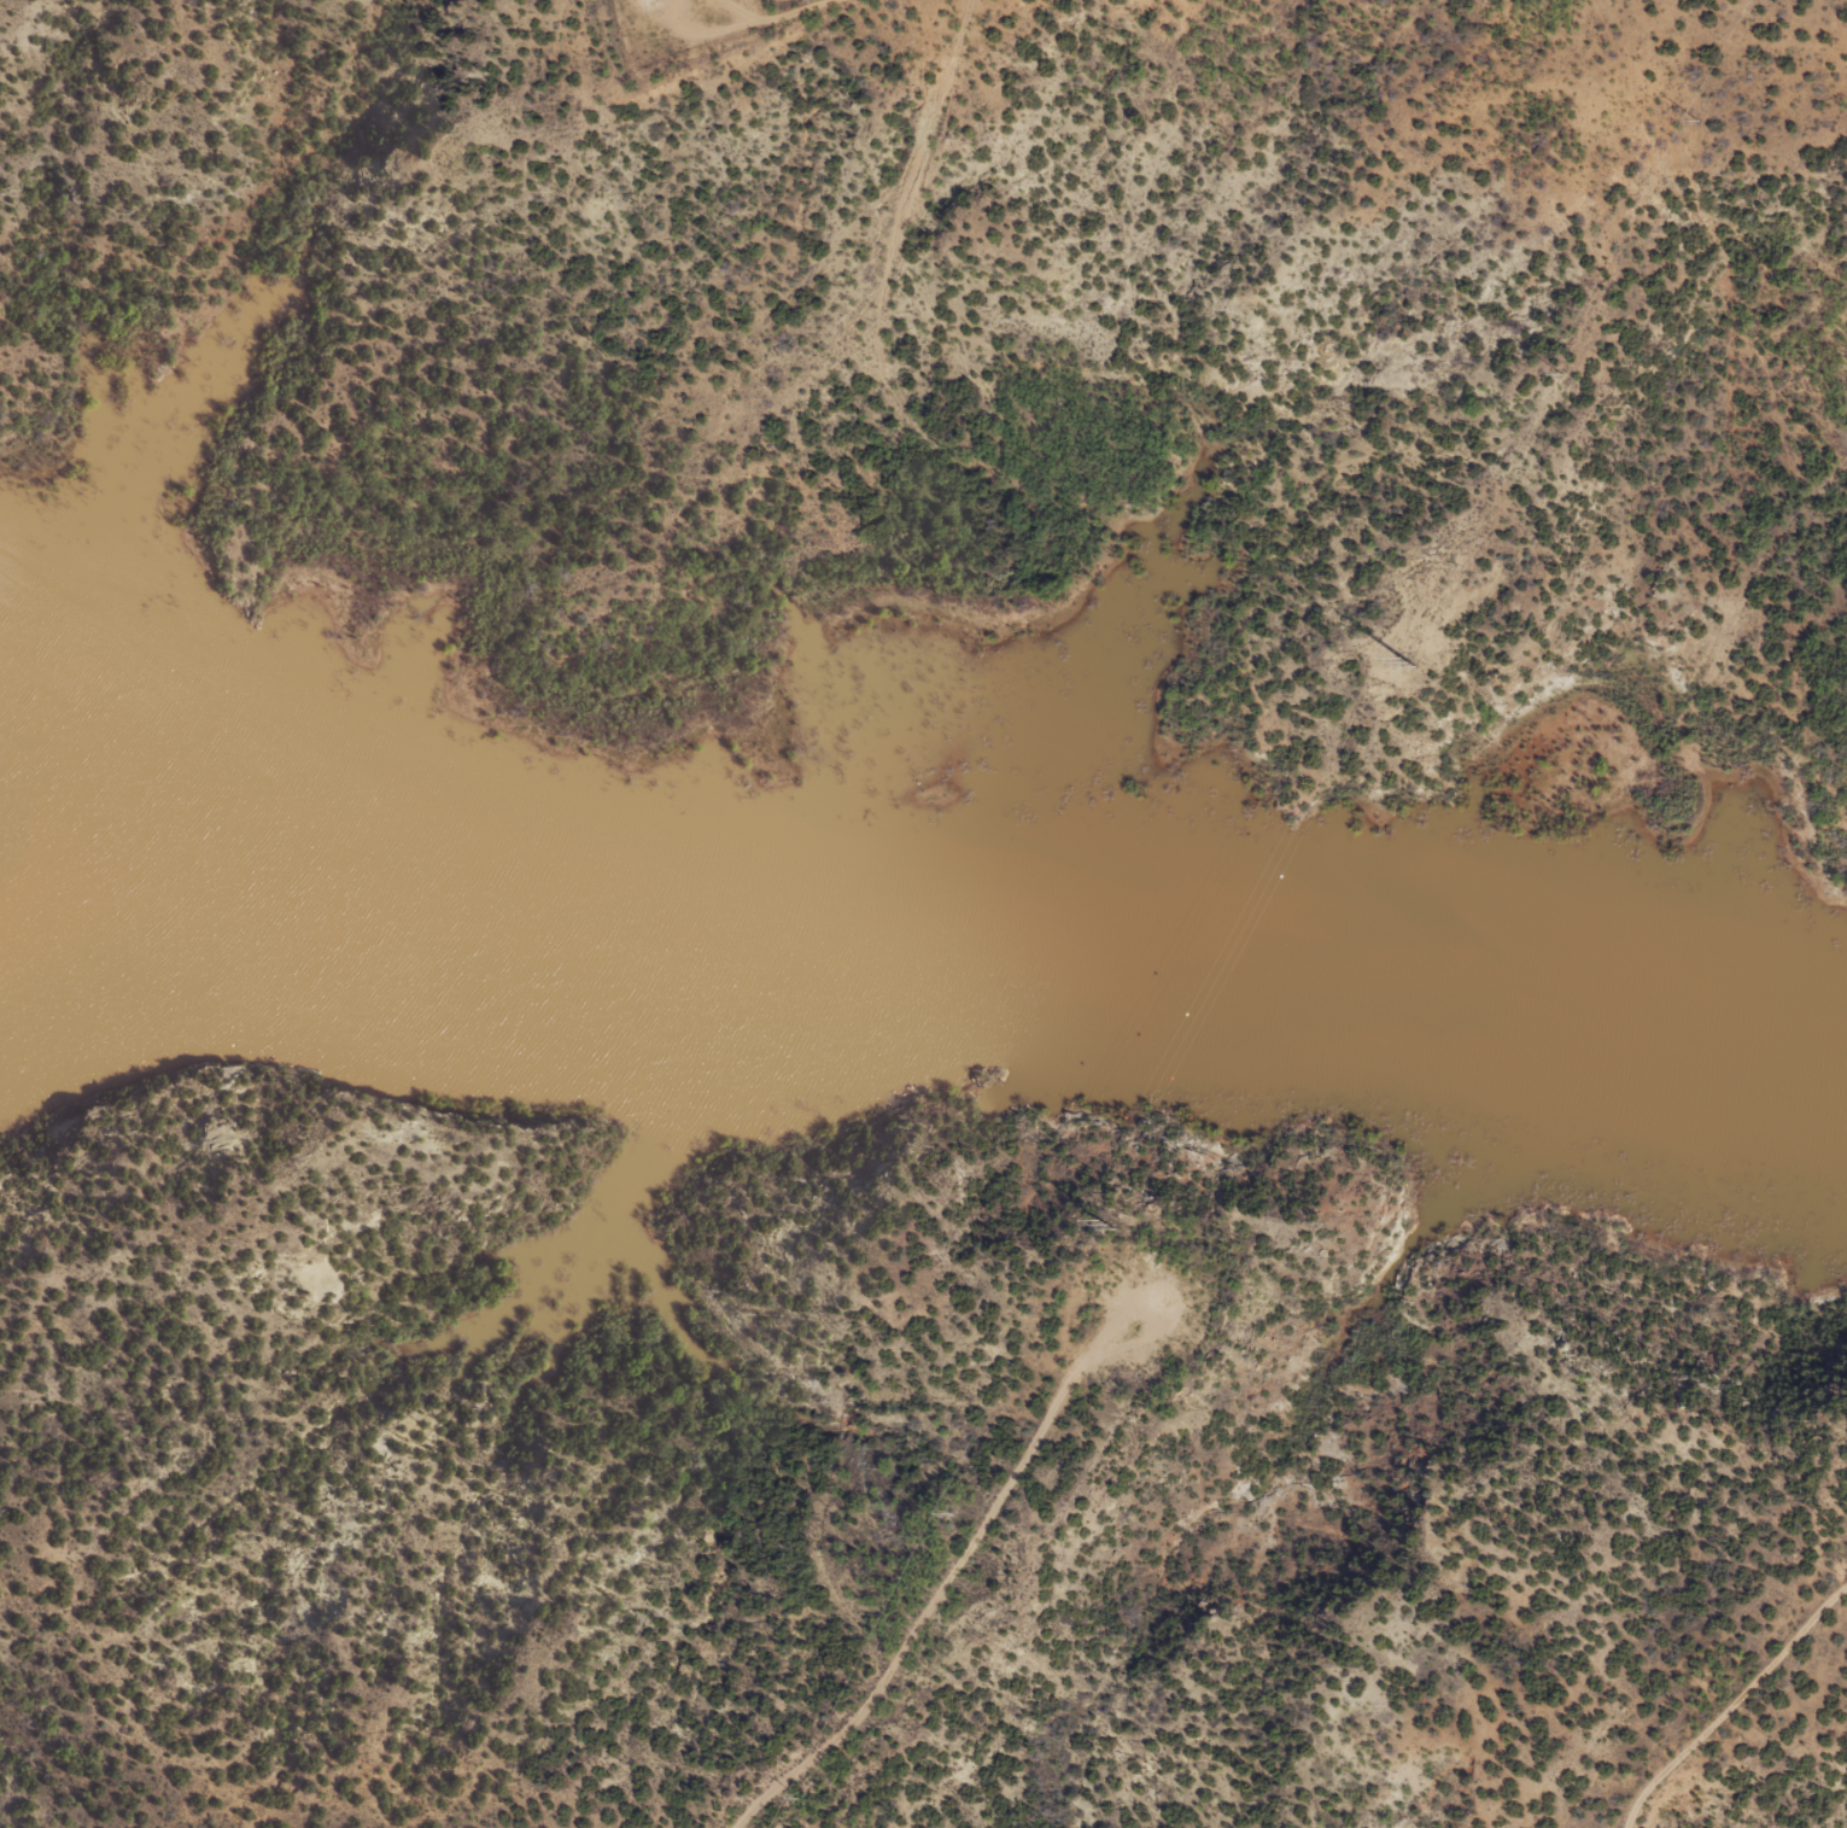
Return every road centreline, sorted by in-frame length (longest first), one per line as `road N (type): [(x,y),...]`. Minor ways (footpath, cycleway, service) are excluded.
road 1 (track): [(1550,1827),(1746,1641)]

